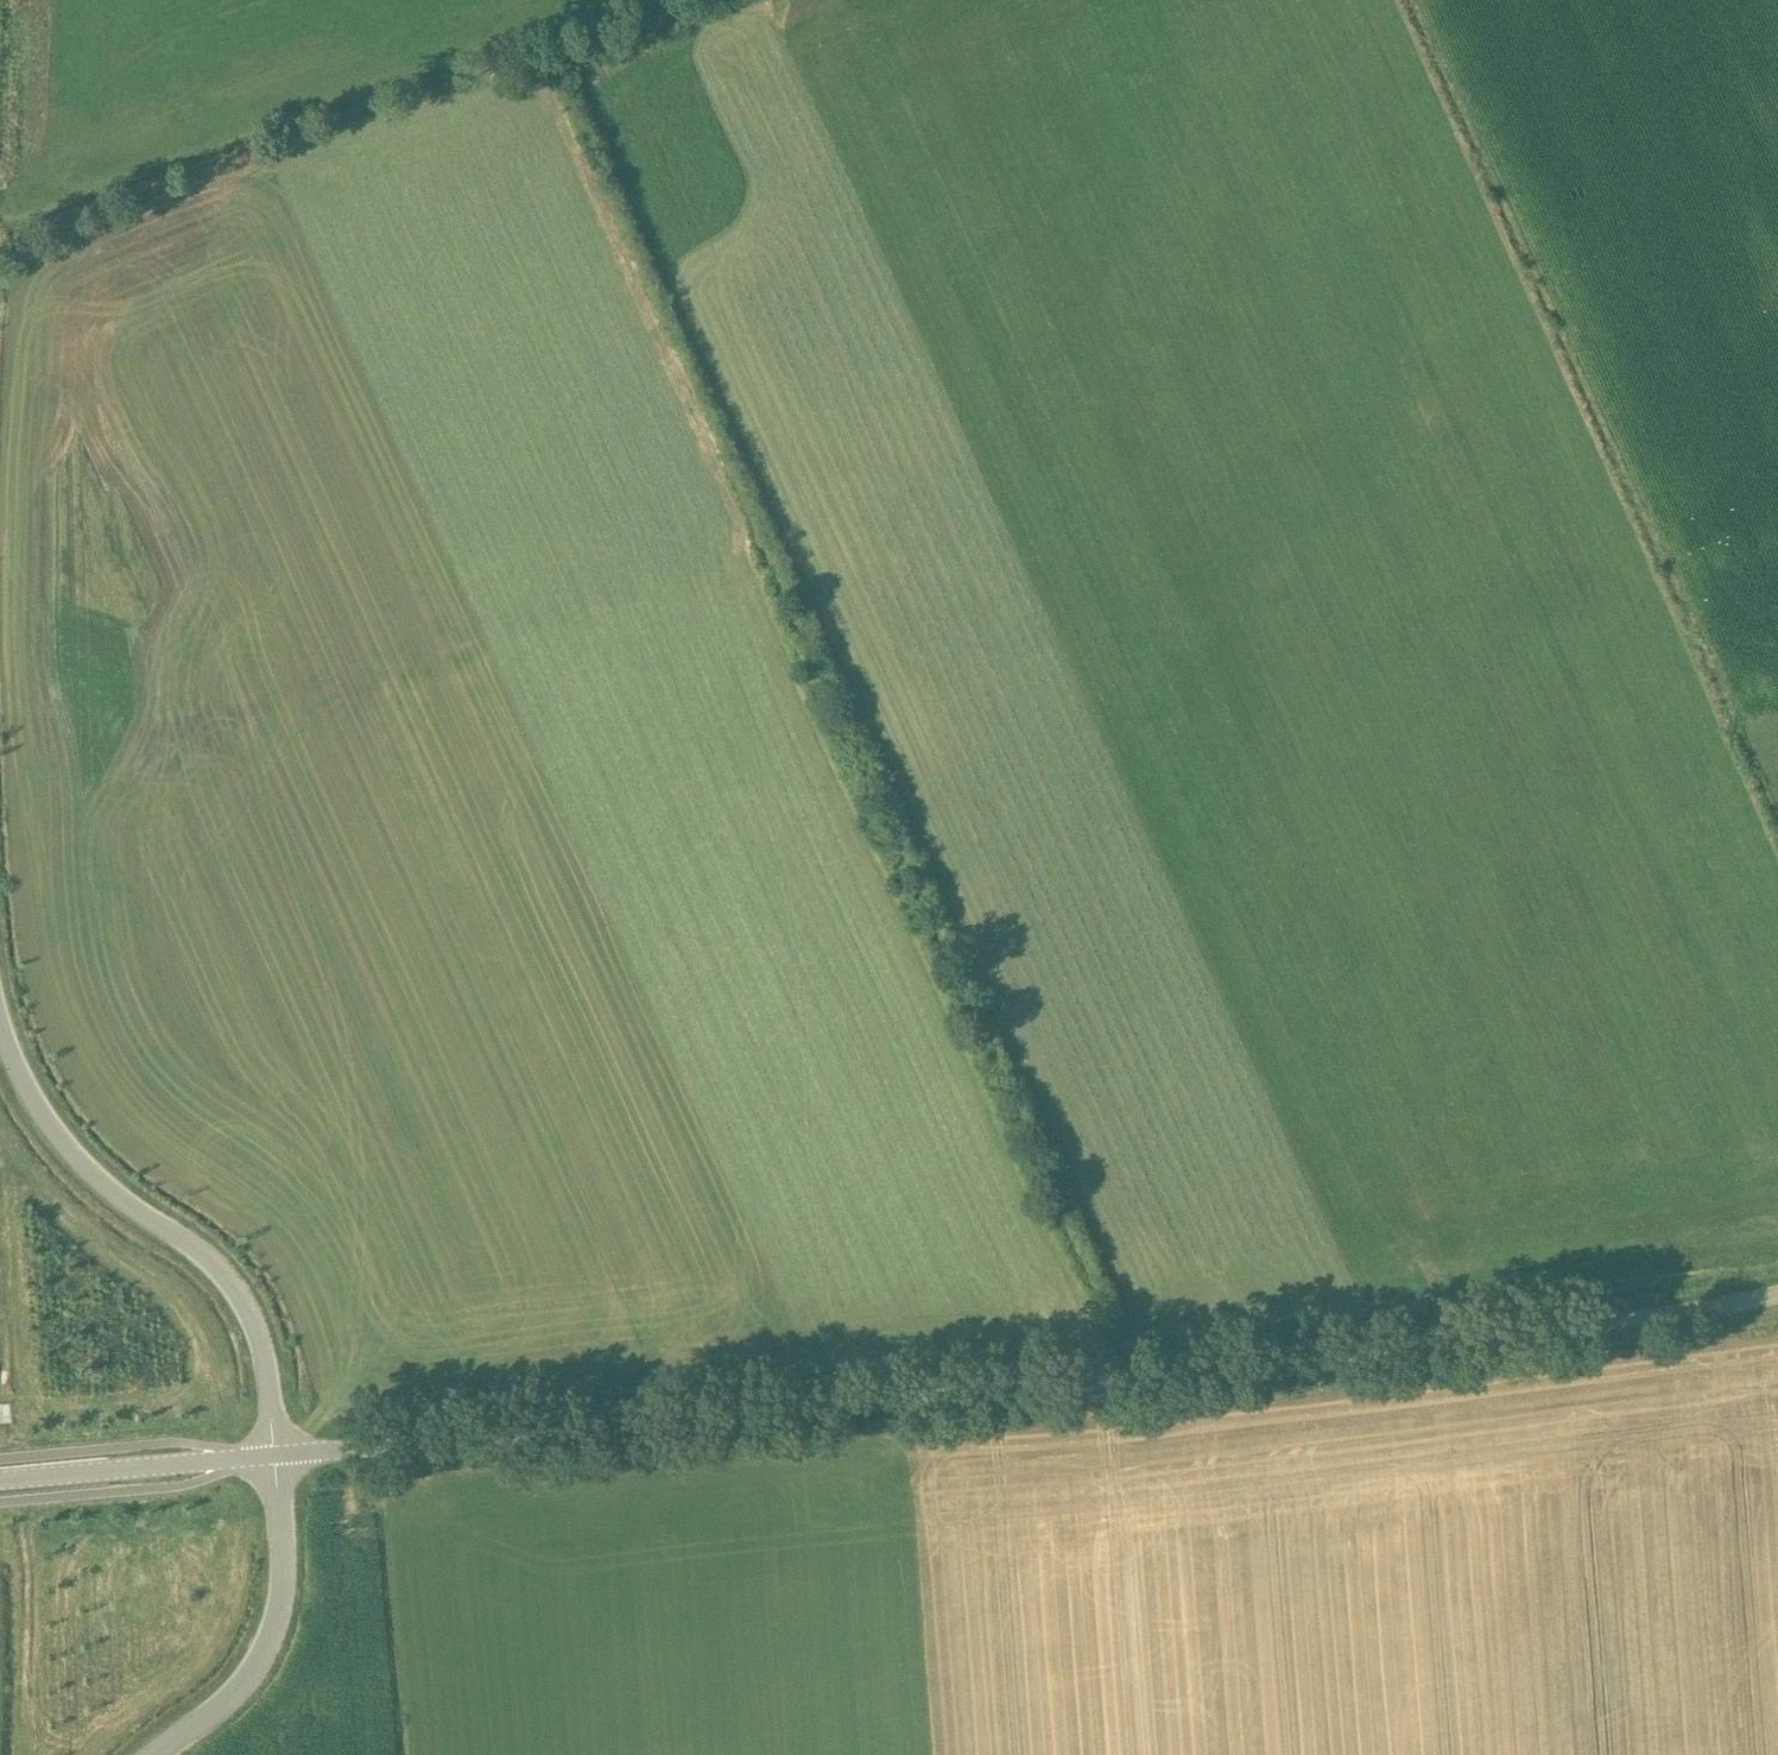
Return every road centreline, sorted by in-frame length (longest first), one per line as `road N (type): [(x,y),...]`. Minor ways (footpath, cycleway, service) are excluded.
road 1 (unclassified): [(275,1455),(1393,1353),(1777,1304)]
road 2 (unclassified): [(275,1455),(261,1337),(234,1285),(65,1148),(24,1087),(0,1029)]
road 3 (unclassified): [(153,1754),(241,1692),(278,1624),(285,1568),(275,1455)]
road 4 (unclassified): [(0,1482),(275,1455)]

